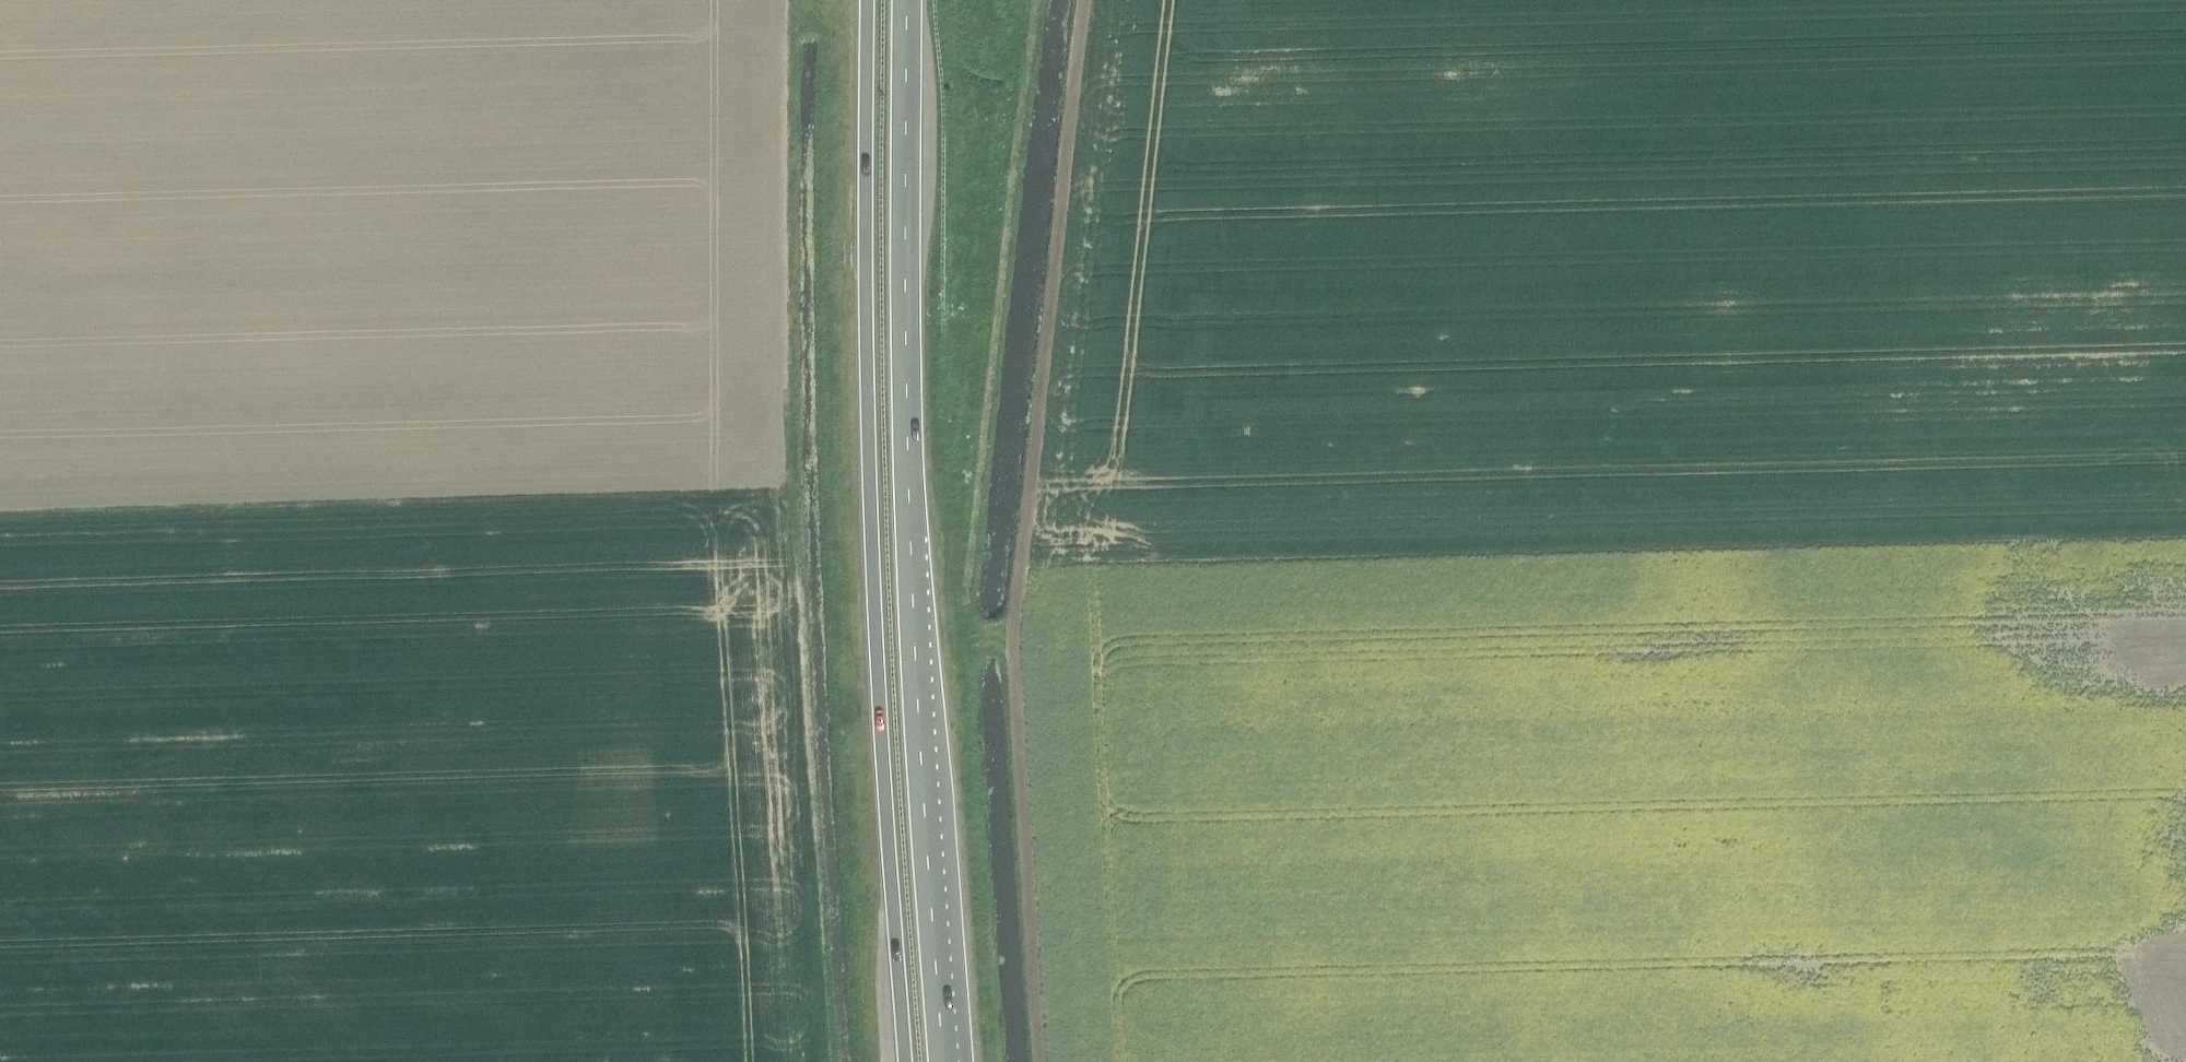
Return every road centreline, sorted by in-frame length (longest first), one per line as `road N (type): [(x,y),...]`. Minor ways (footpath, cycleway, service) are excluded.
road 1 (trunk): [(867,0),(863,267),(880,709),(906,1061)]
road 2 (trunk): [(944,1061),(913,570),(906,0)]

